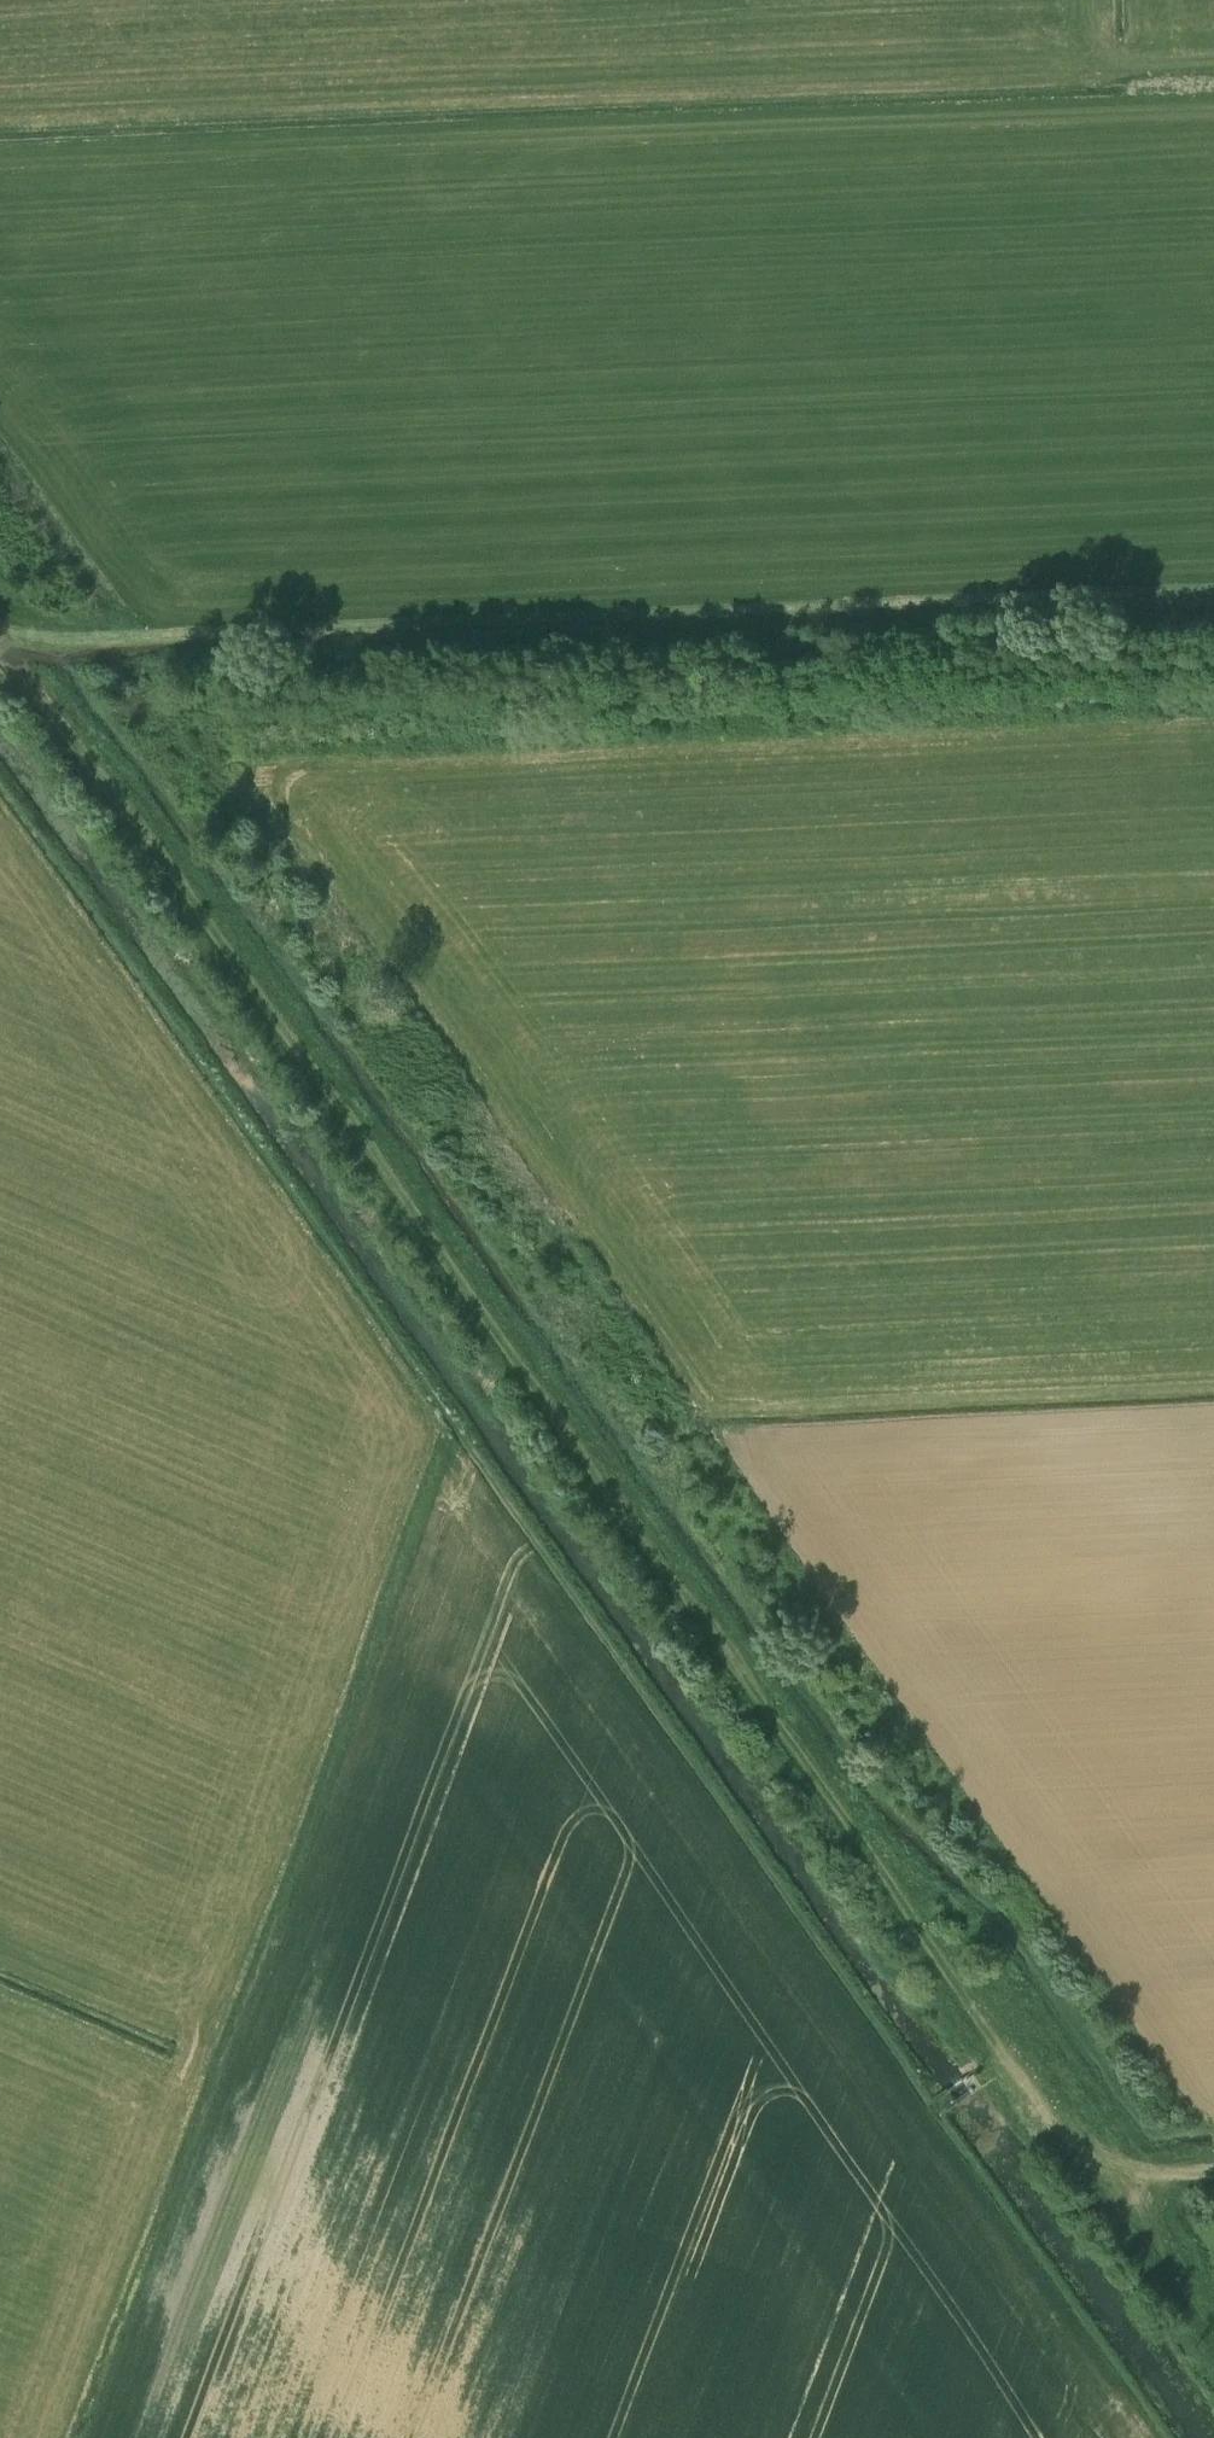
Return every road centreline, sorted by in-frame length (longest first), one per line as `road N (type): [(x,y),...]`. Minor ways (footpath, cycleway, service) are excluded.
road 1 (track): [(1213,2168),(1156,2170),(1084,2148),(1051,2120),(1005,2052)]
road 2 (track): [(1115,2163),(1124,2219),(1213,2347)]

